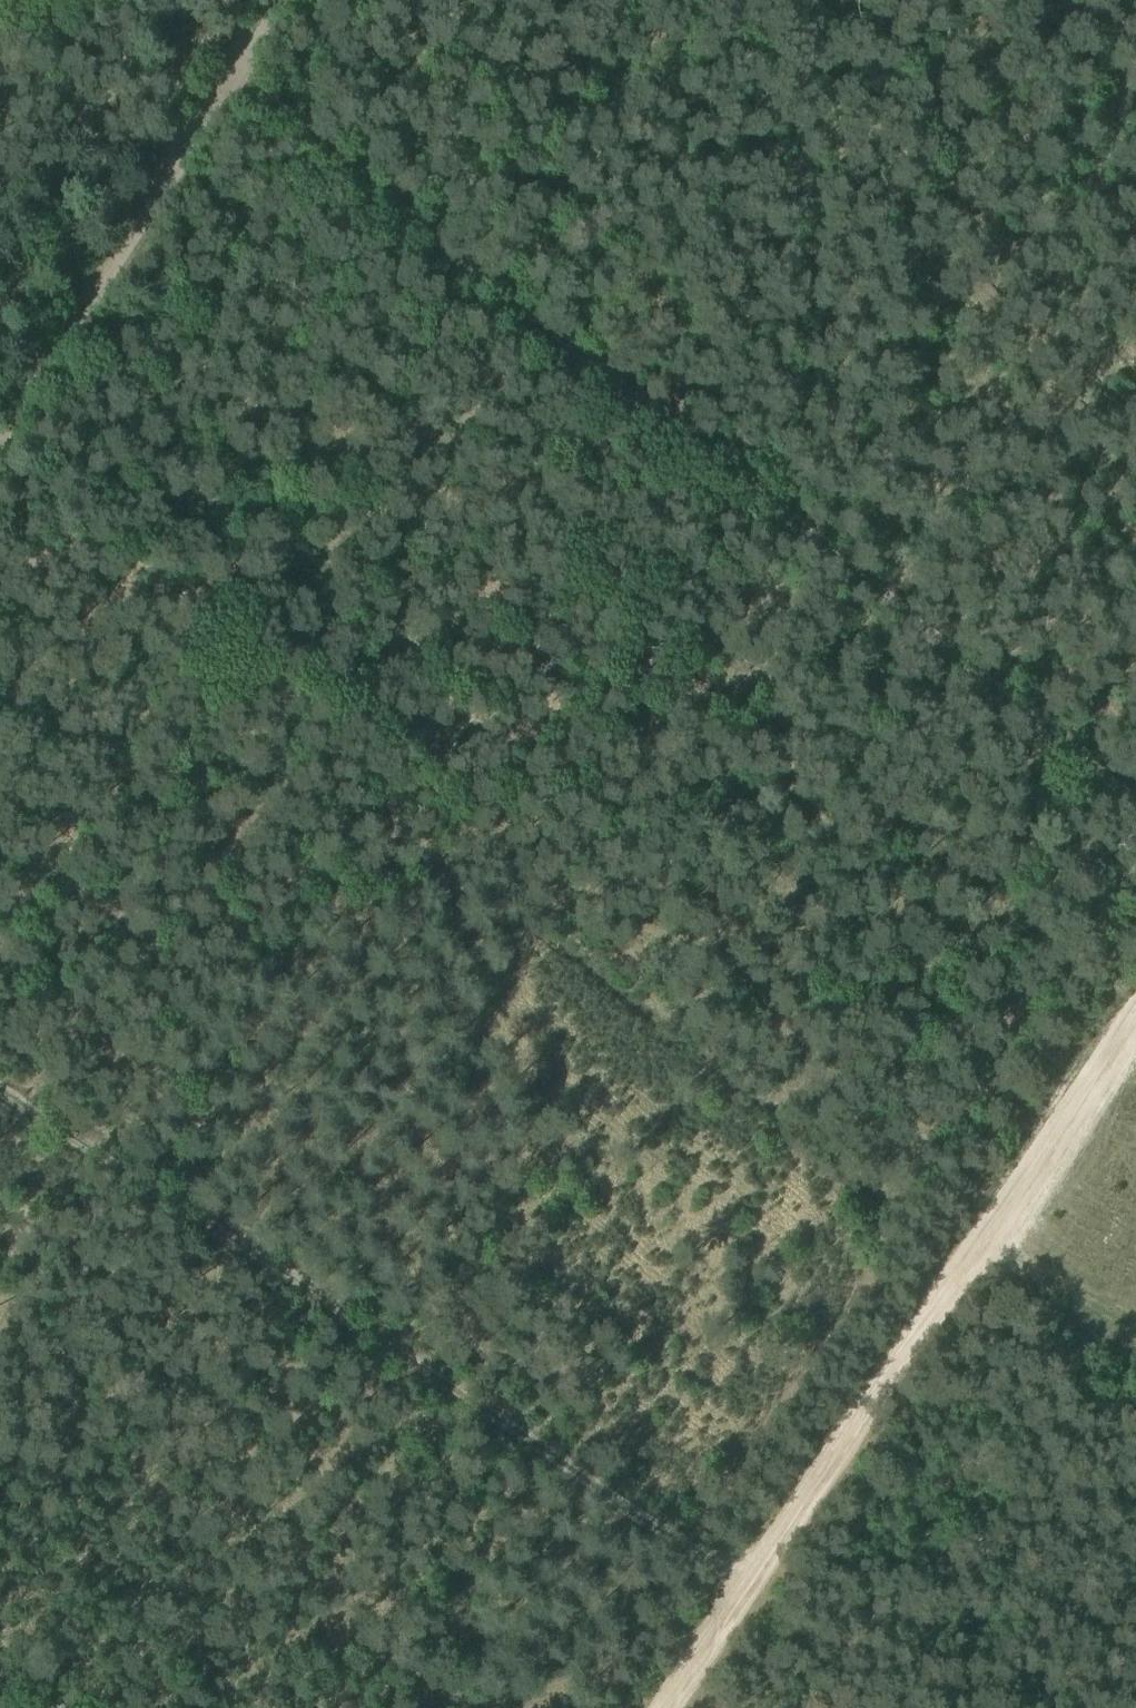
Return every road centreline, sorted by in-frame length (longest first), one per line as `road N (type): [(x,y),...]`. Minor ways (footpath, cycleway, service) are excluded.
road 1 (track): [(213,97),(1135,812)]
road 2 (track): [(1135,1007),(668,1707)]
road 3 (track): [(0,433),(277,0)]

